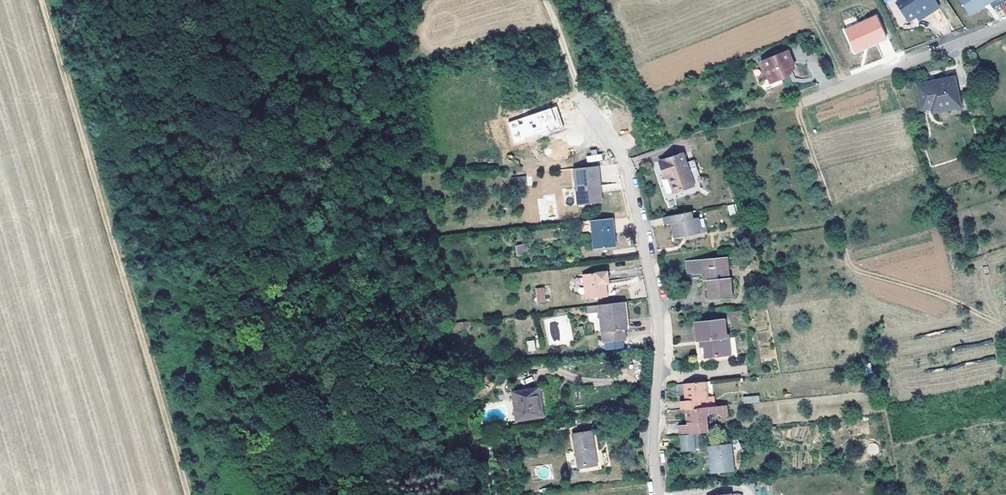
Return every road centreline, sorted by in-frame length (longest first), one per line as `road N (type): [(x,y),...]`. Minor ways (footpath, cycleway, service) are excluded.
road 1 (track): [(188,494),(42,0)]
road 2 (residential): [(658,494),(657,309),(620,156),(580,99)]
road 3 (residential): [(1005,24),(801,104)]
road 4 (track): [(622,167),(801,104)]
road 5 (track): [(849,259),(801,104)]

